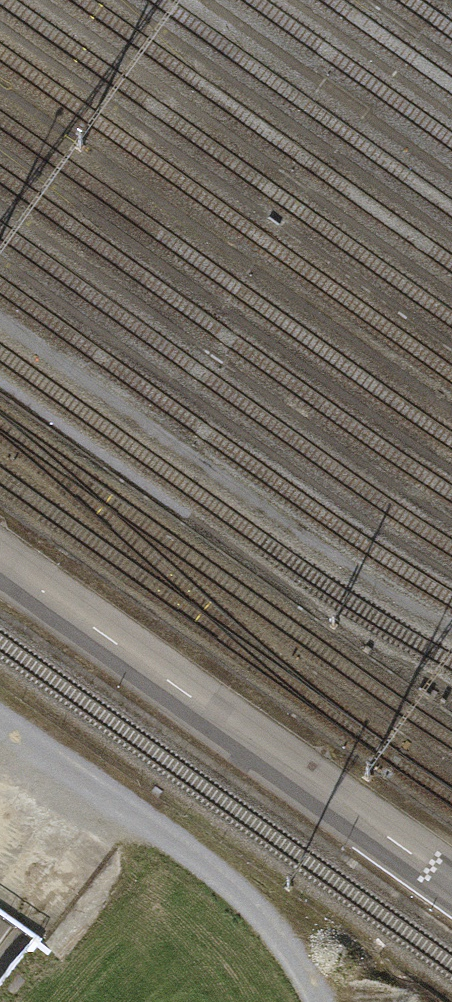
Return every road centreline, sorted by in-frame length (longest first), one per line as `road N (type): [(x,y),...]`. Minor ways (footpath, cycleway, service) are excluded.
road 1 (secondary): [(0,881),(451,287)]
road 2 (secondary): [(451,157),(0,740)]
road 3 (track): [(325,1001),(281,934),(166,834),(0,718)]

